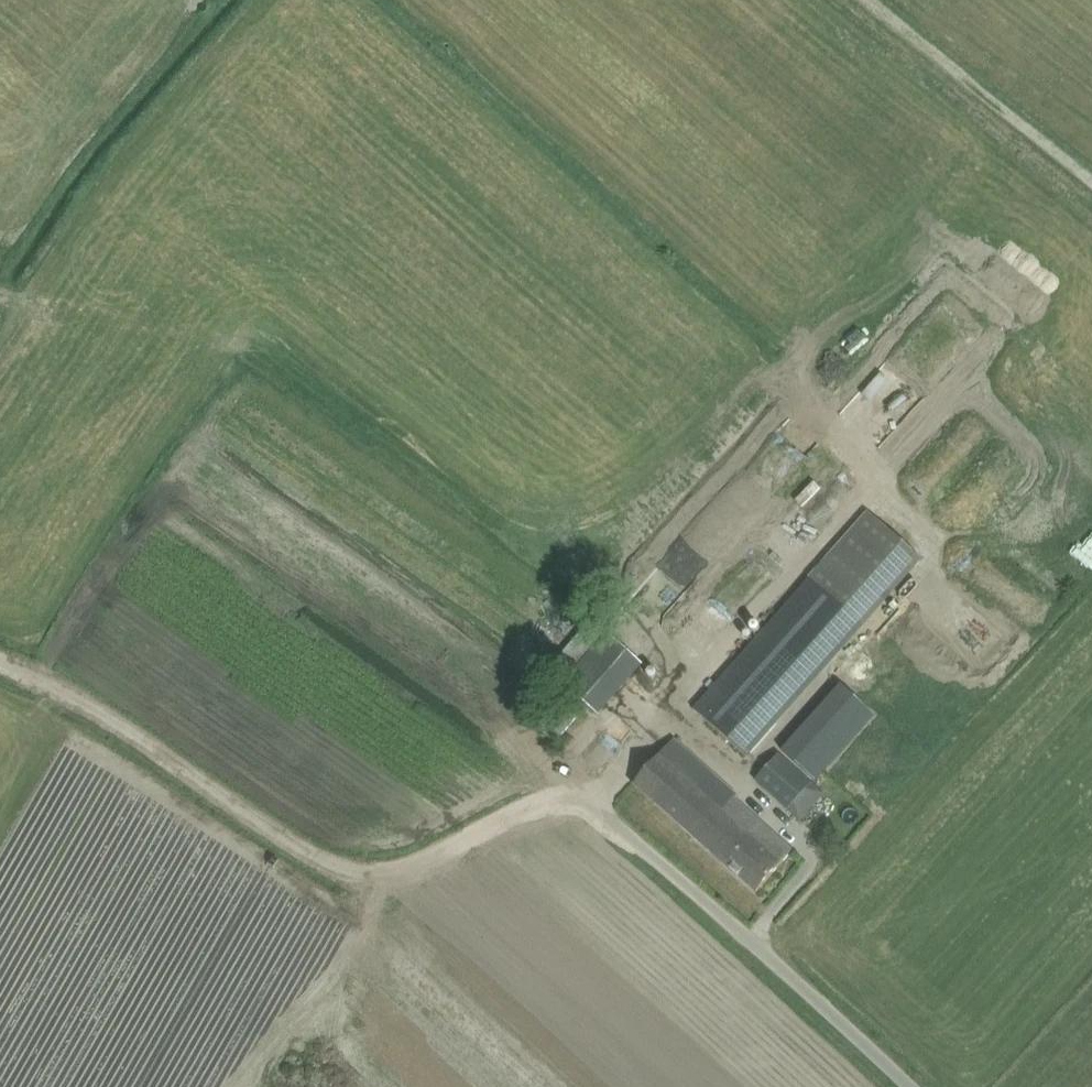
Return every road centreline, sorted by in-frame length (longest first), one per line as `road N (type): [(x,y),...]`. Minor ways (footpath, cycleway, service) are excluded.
road 1 (track): [(574,804),(538,811),(385,879),(351,880),(99,707),(0,663)]
road 2 (unclassified): [(899,1086),(605,819),(574,804)]

